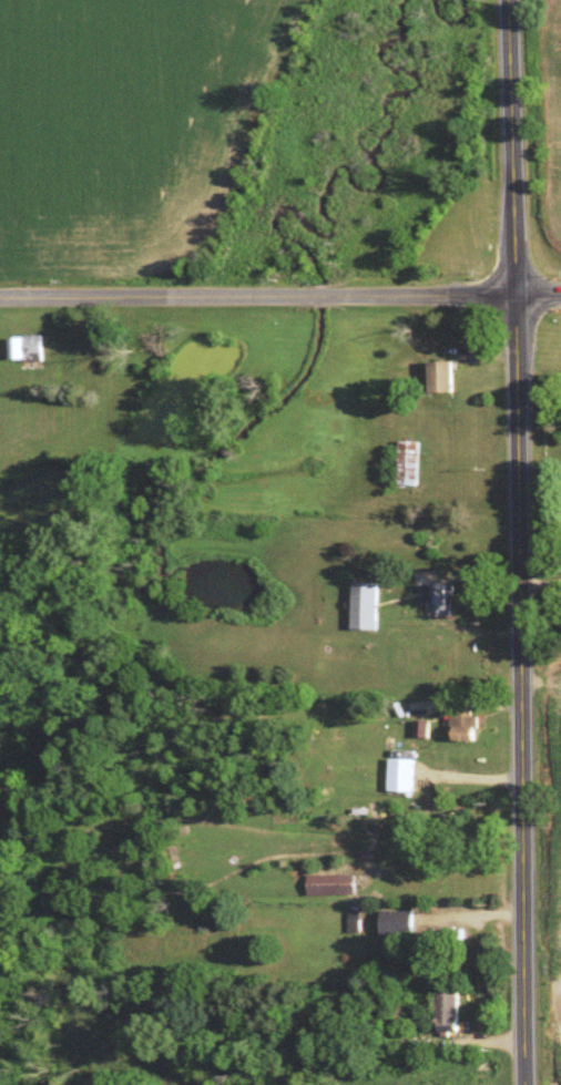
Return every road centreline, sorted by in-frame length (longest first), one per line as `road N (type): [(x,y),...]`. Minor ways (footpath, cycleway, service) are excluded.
road 1 (tertiary): [(525,1084),(509,0)]
road 2 (residential): [(560,297),(0,299)]

